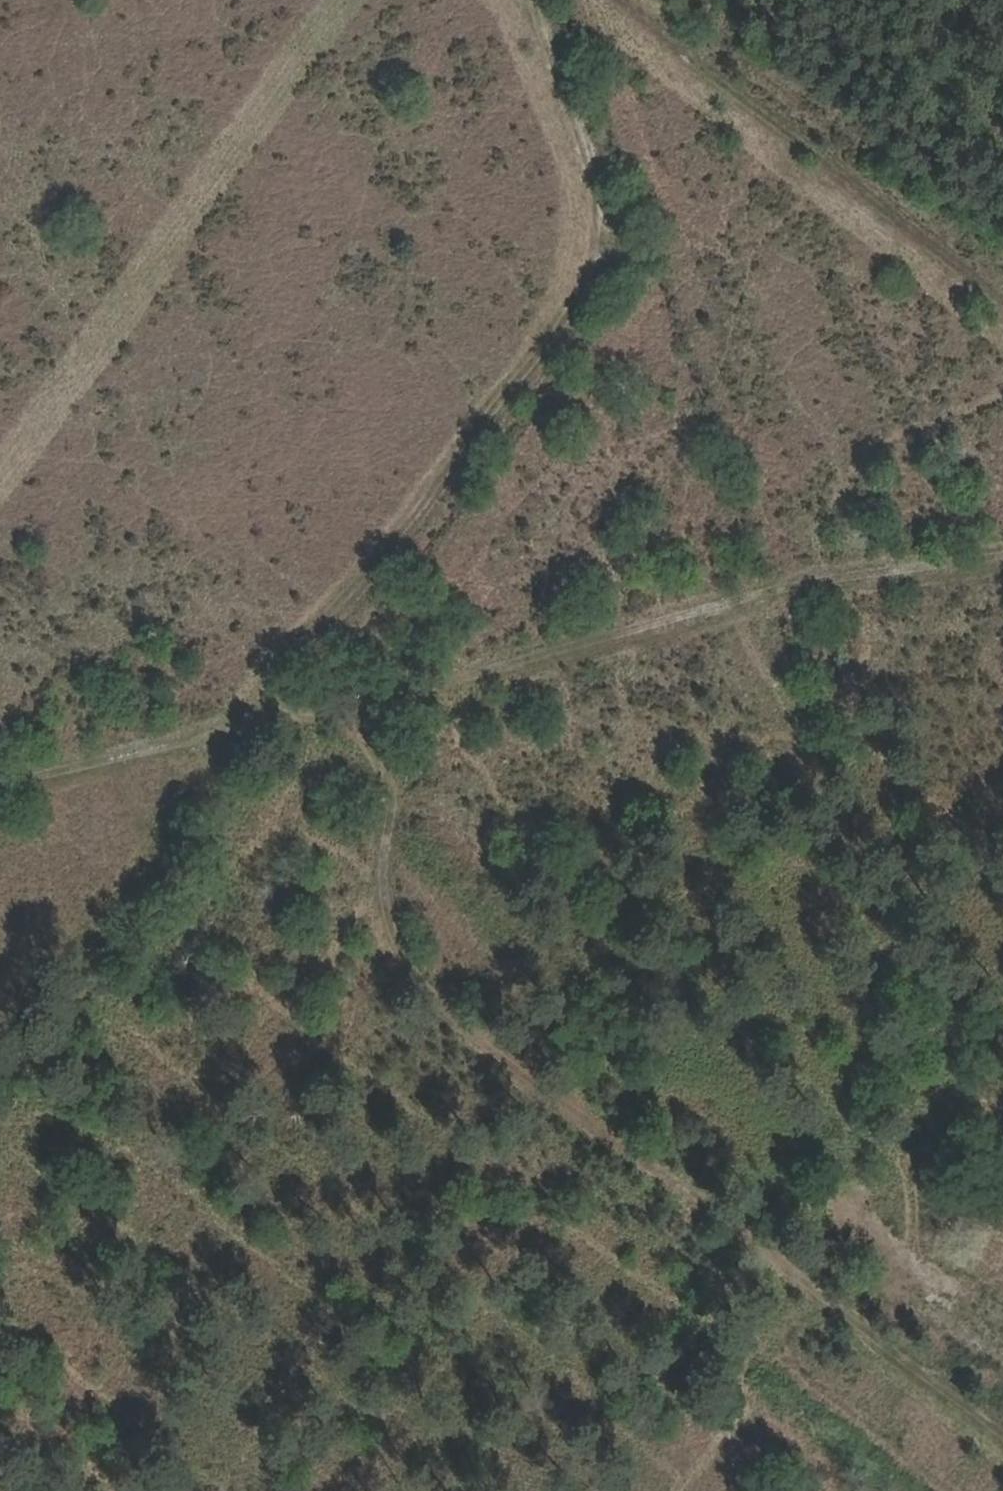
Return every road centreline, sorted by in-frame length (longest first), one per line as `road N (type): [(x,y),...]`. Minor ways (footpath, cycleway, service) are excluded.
road 1 (track): [(544,0),(626,235),(599,292),(276,678),(309,706),(866,575),(1002,557)]

